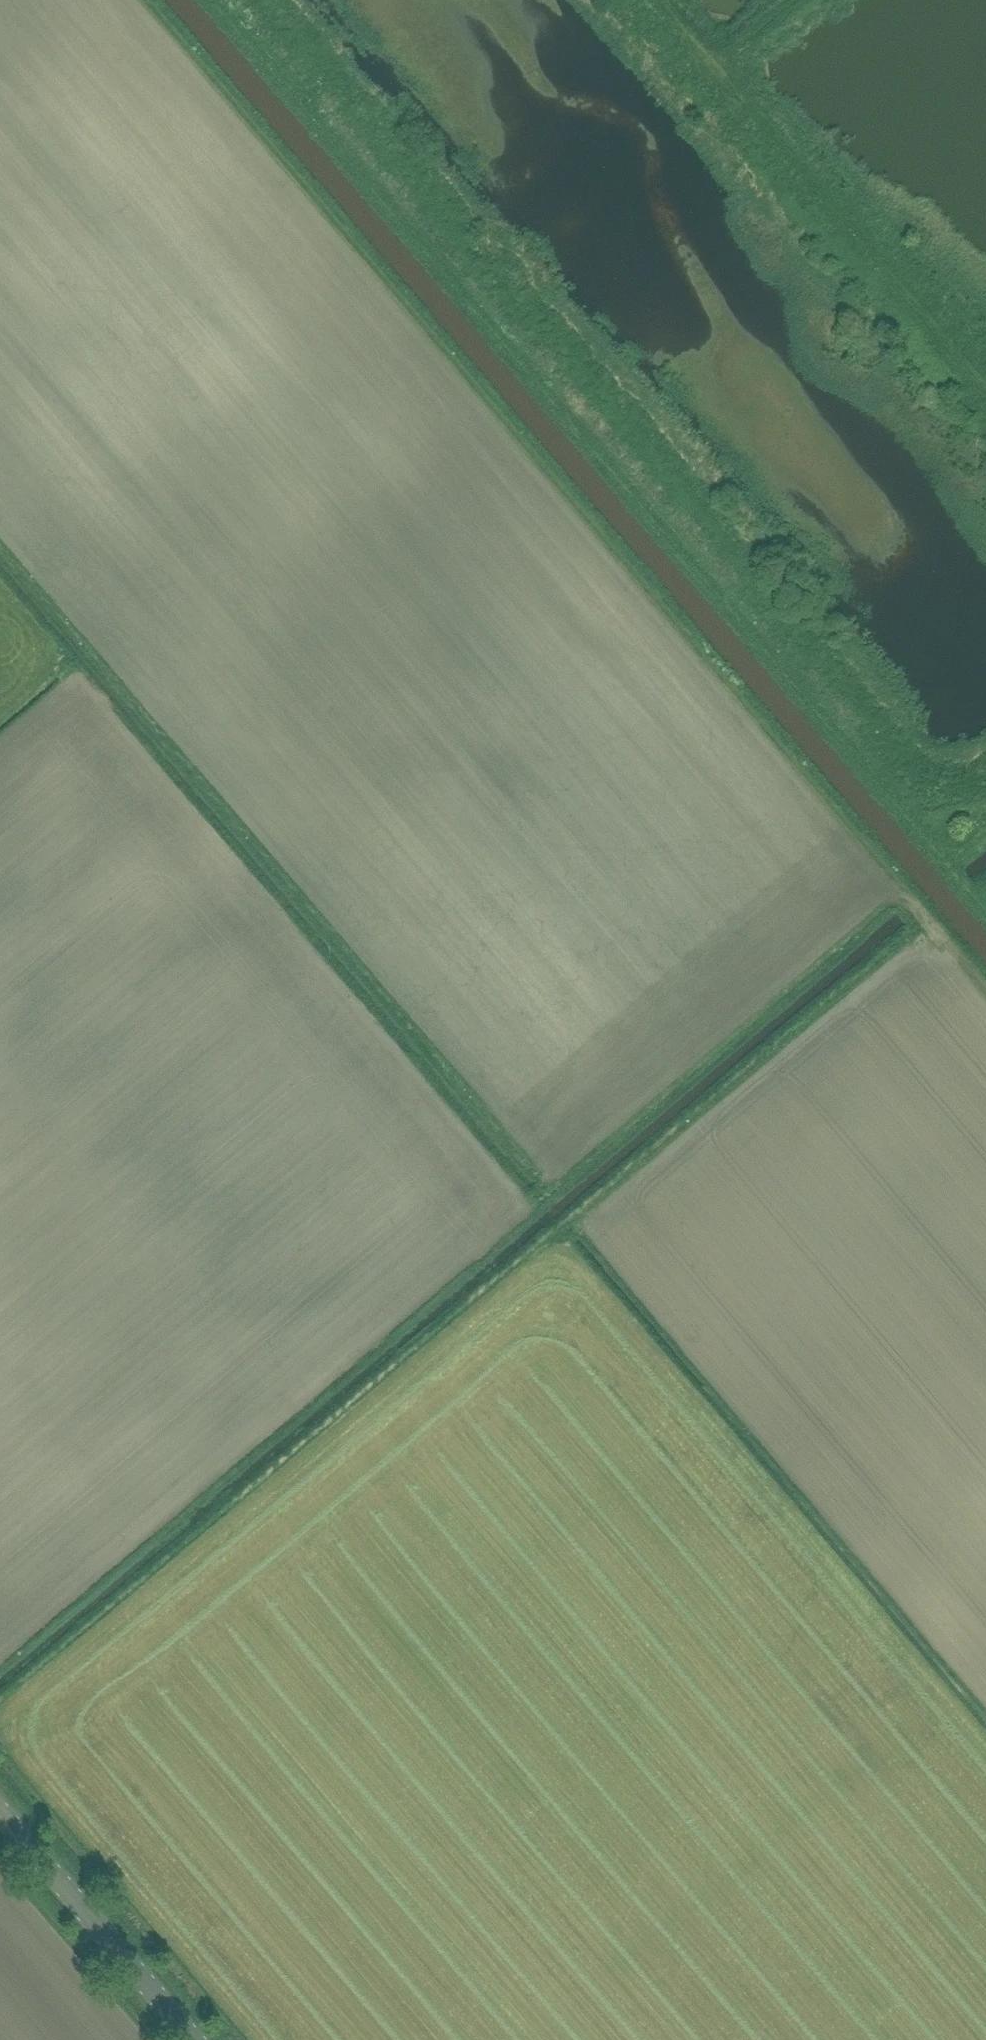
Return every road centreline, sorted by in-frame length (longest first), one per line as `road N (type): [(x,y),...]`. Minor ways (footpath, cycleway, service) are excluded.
road 1 (tertiary): [(191,2039),(0,1815)]

